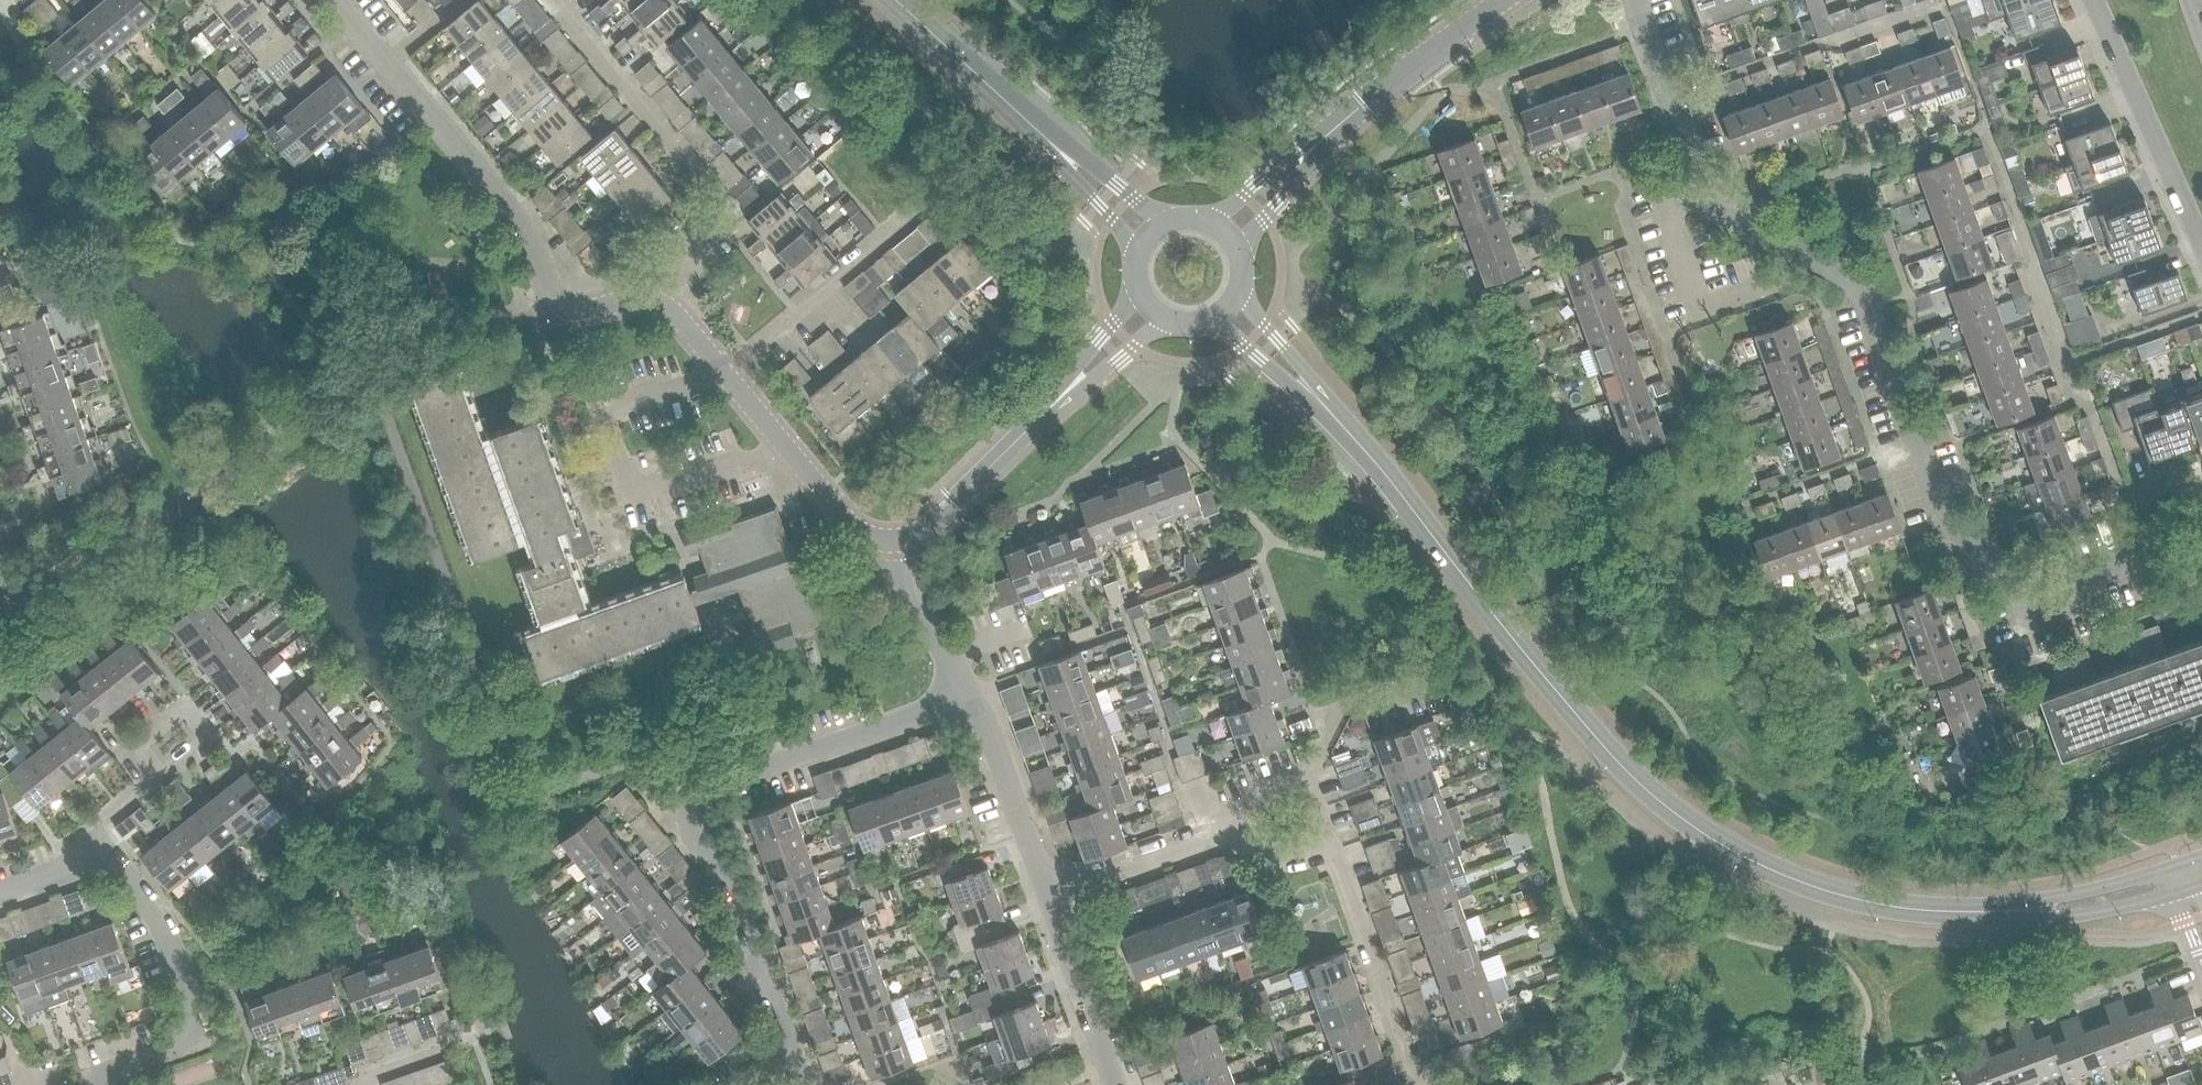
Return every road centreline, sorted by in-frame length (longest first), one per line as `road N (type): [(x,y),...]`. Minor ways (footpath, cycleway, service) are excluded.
road 1 (residential): [(2102,590),(2020,612),(1933,510),(1856,310),(1817,257),(1725,209),(1698,185),(1634,0)]
road 2 (secondary): [(1958,914),(1812,886),(1689,825),(1622,767),(1332,415)]
road 3 (residential): [(896,541),(852,528),(660,305),(574,312),(546,289),(506,208),(333,0)]
road 4 (residential): [(798,1084),(756,951),(688,831),(684,810),(697,796),(966,694)]
road 5 (residential): [(106,1084),(109,1071),(201,1038),(170,949),(131,881),(92,853)]
road 6 (residential): [(2083,0),(2201,259)]
road 7 (residential): [(1316,144),(1502,0)]
road 8 (secondary): [(2179,866),(1958,914)]
road 9 (secondary): [(1958,914),(2051,920),(2173,892)]
road 10 (residential): [(1044,894),(966,694)]
road 11 (residential): [(1044,894),(1241,826)]
road 12 (unclassified): [(896,541),(925,528),(1051,406)]
road 13 (residential): [(1115,1084),(1044,894)]
road 14 (secondary): [(1040,133),(896,0)]
road 15 (residential): [(1311,852),(1329,847),(1306,782),(1253,795),(1241,826)]
road 16 (residential): [(966,694),(907,595),(896,541)]
road 17 (secondary): [(1332,415),(1236,293)]
road 18 (secondary): [(1210,319),(1332,415)]
road 19 (secondary): [(1166,222),(1040,133)]
road 20 (secondary): [(1040,133),(1138,251)]
road 21 (unclassified): [(1051,406),(1170,321)]
road 22 (unclassified): [(1137,288),(1051,406)]
road 23 (residential): [(1238,253),(1316,144)]
road 24 (residential): [(1316,144),(1208,222)]

